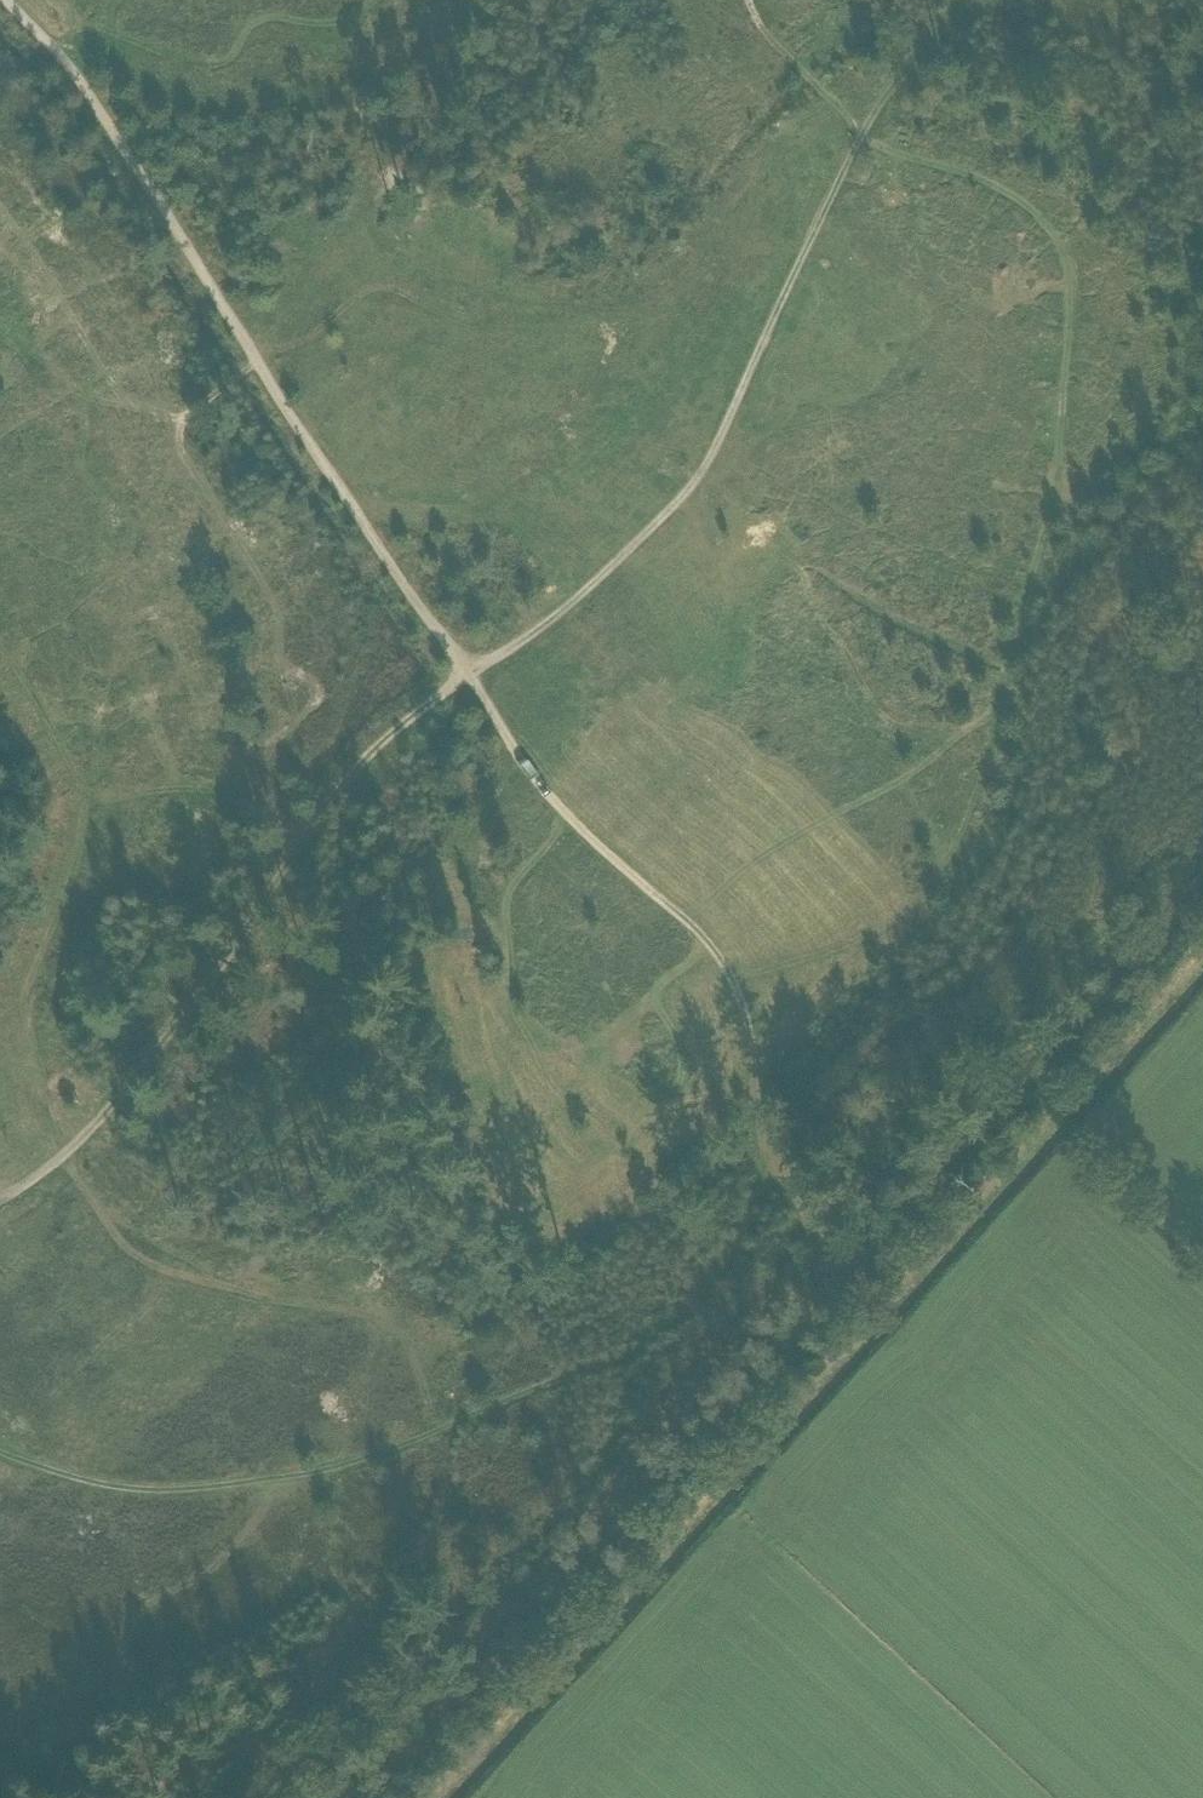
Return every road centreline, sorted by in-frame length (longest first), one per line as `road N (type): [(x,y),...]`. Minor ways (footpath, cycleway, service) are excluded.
road 1 (track): [(390,1797),(1202,903)]

